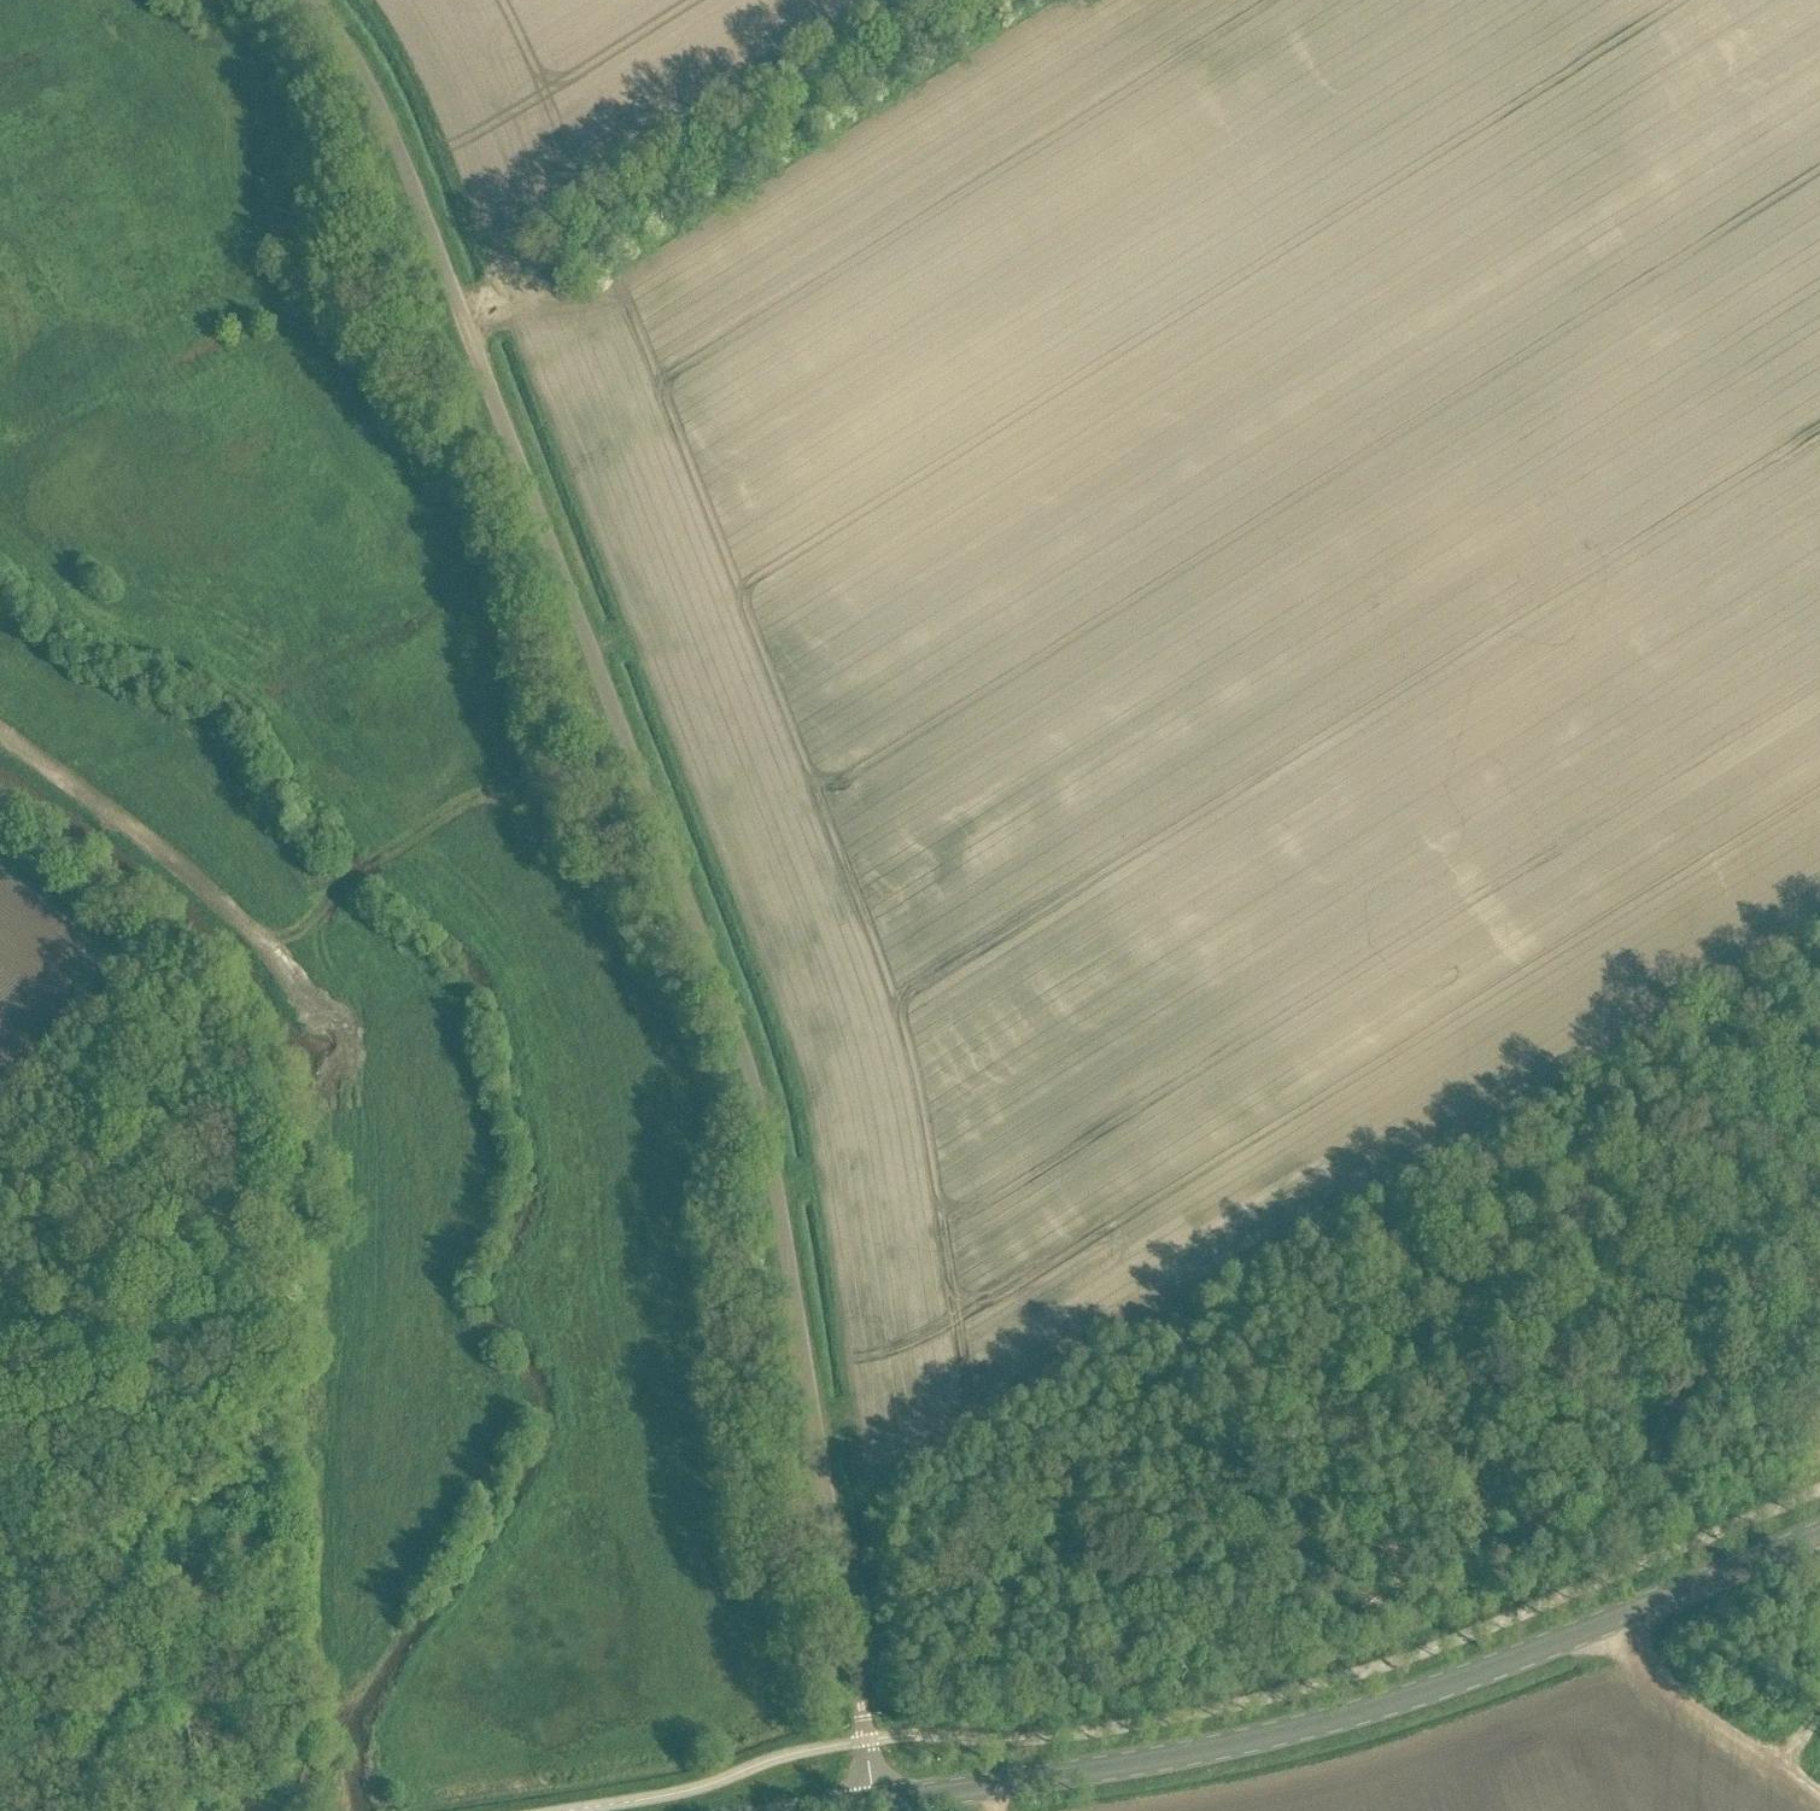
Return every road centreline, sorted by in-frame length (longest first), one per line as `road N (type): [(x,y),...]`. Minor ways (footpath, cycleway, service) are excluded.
road 1 (unclassified): [(874,1805),(777,1208),(735,1031),(396,147),(365,81),(309,0)]
road 2 (secondary): [(874,1805),(1214,1750),(1352,1716),(1497,1669),(1819,1536)]
road 3 (track): [(1772,1770),(1680,1704),(1610,1623)]
road 4 (track): [(1819,1801),(1772,1770),(1819,1718)]

